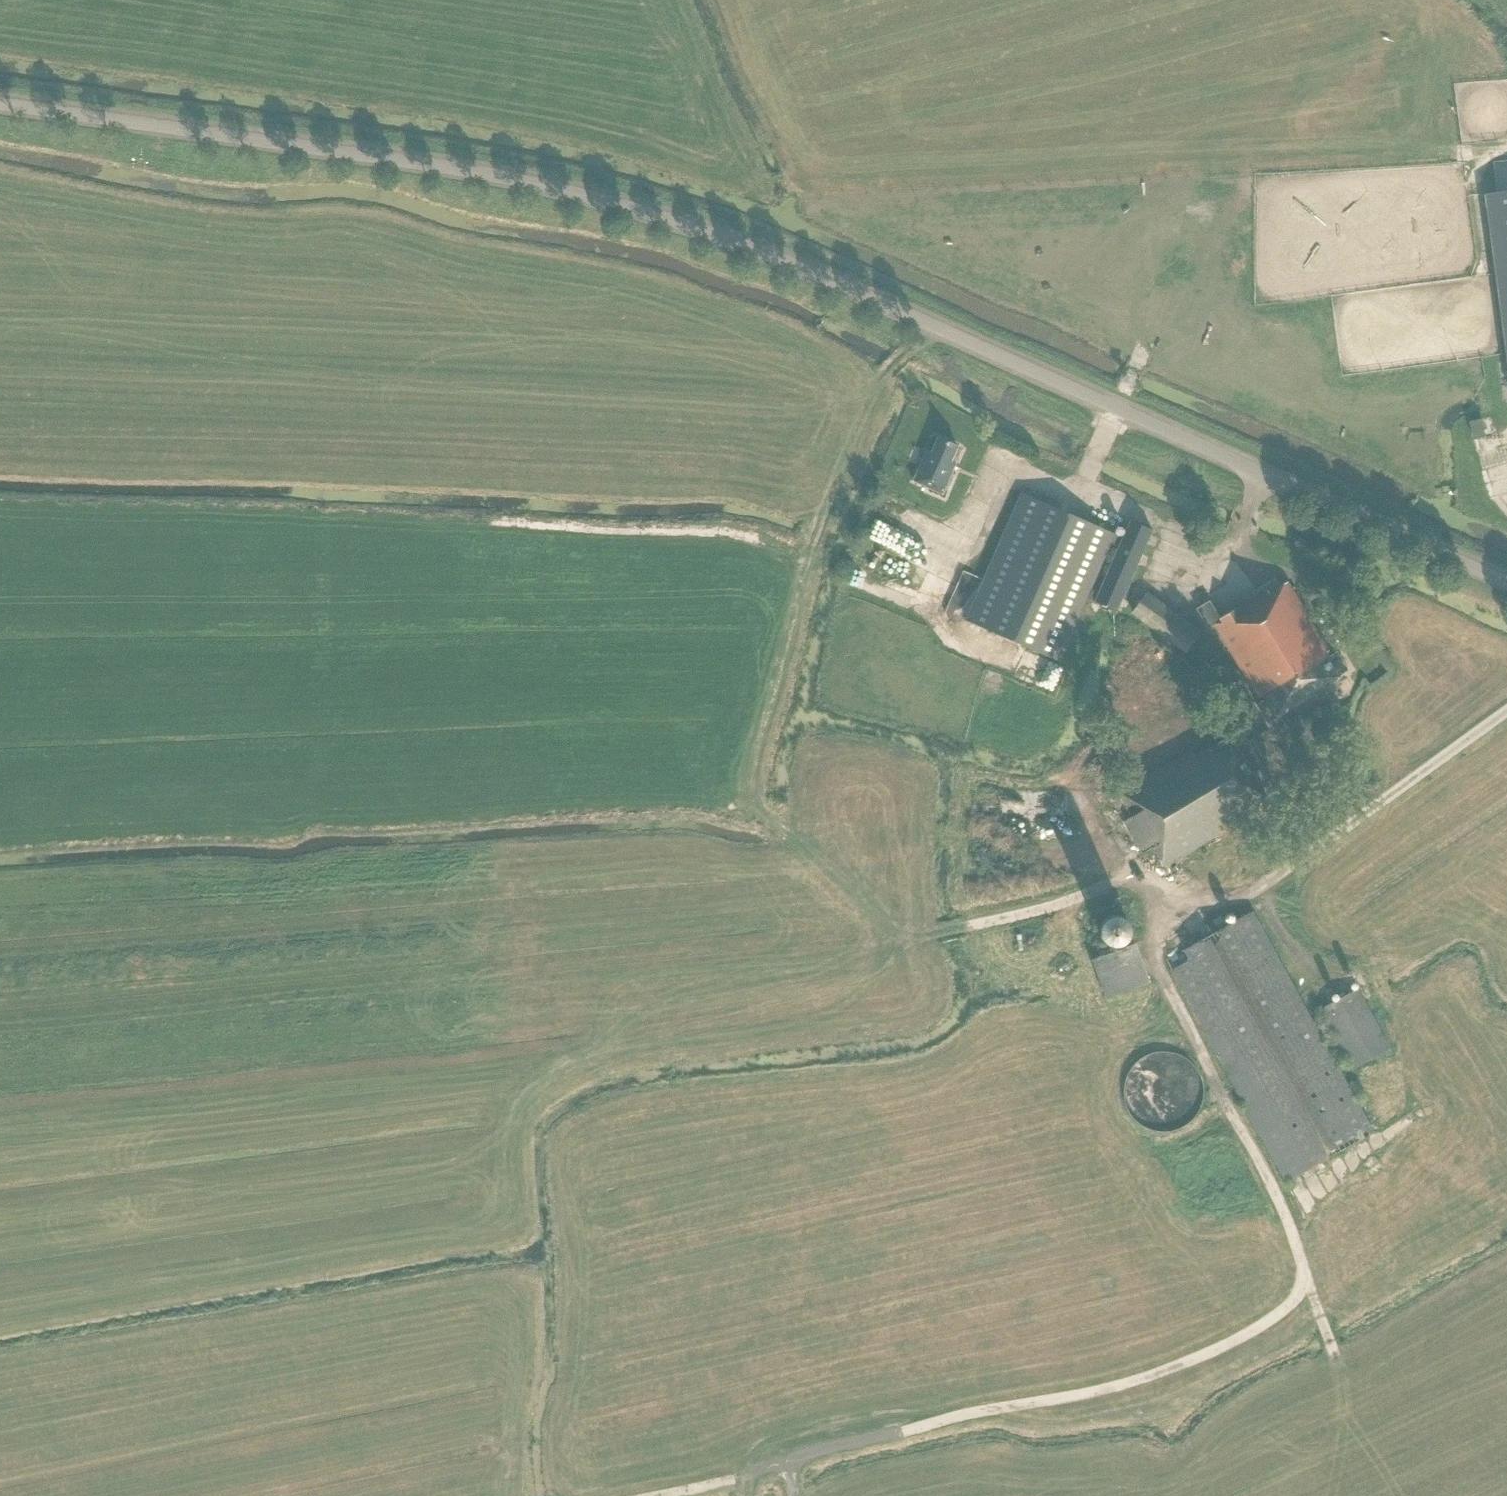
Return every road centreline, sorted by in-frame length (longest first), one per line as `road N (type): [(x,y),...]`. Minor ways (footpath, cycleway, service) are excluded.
road 1 (unclassified): [(1506,583),(716,233),(455,166),(0,102)]

